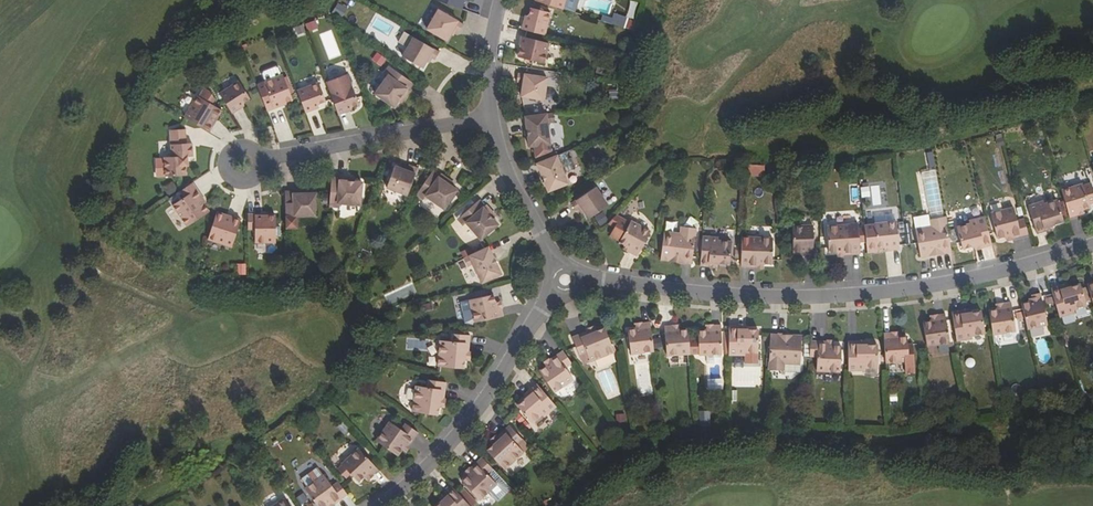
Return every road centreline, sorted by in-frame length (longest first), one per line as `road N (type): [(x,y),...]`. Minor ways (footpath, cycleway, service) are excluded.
road 1 (residential): [(565,280),(730,296),(867,295),(1015,269),(1092,245)]
road 2 (residential): [(565,280),(482,405),(381,505)]
road 3 (residential): [(491,115),(260,159)]
road 4 (residential): [(491,115),(516,189),(565,280)]

